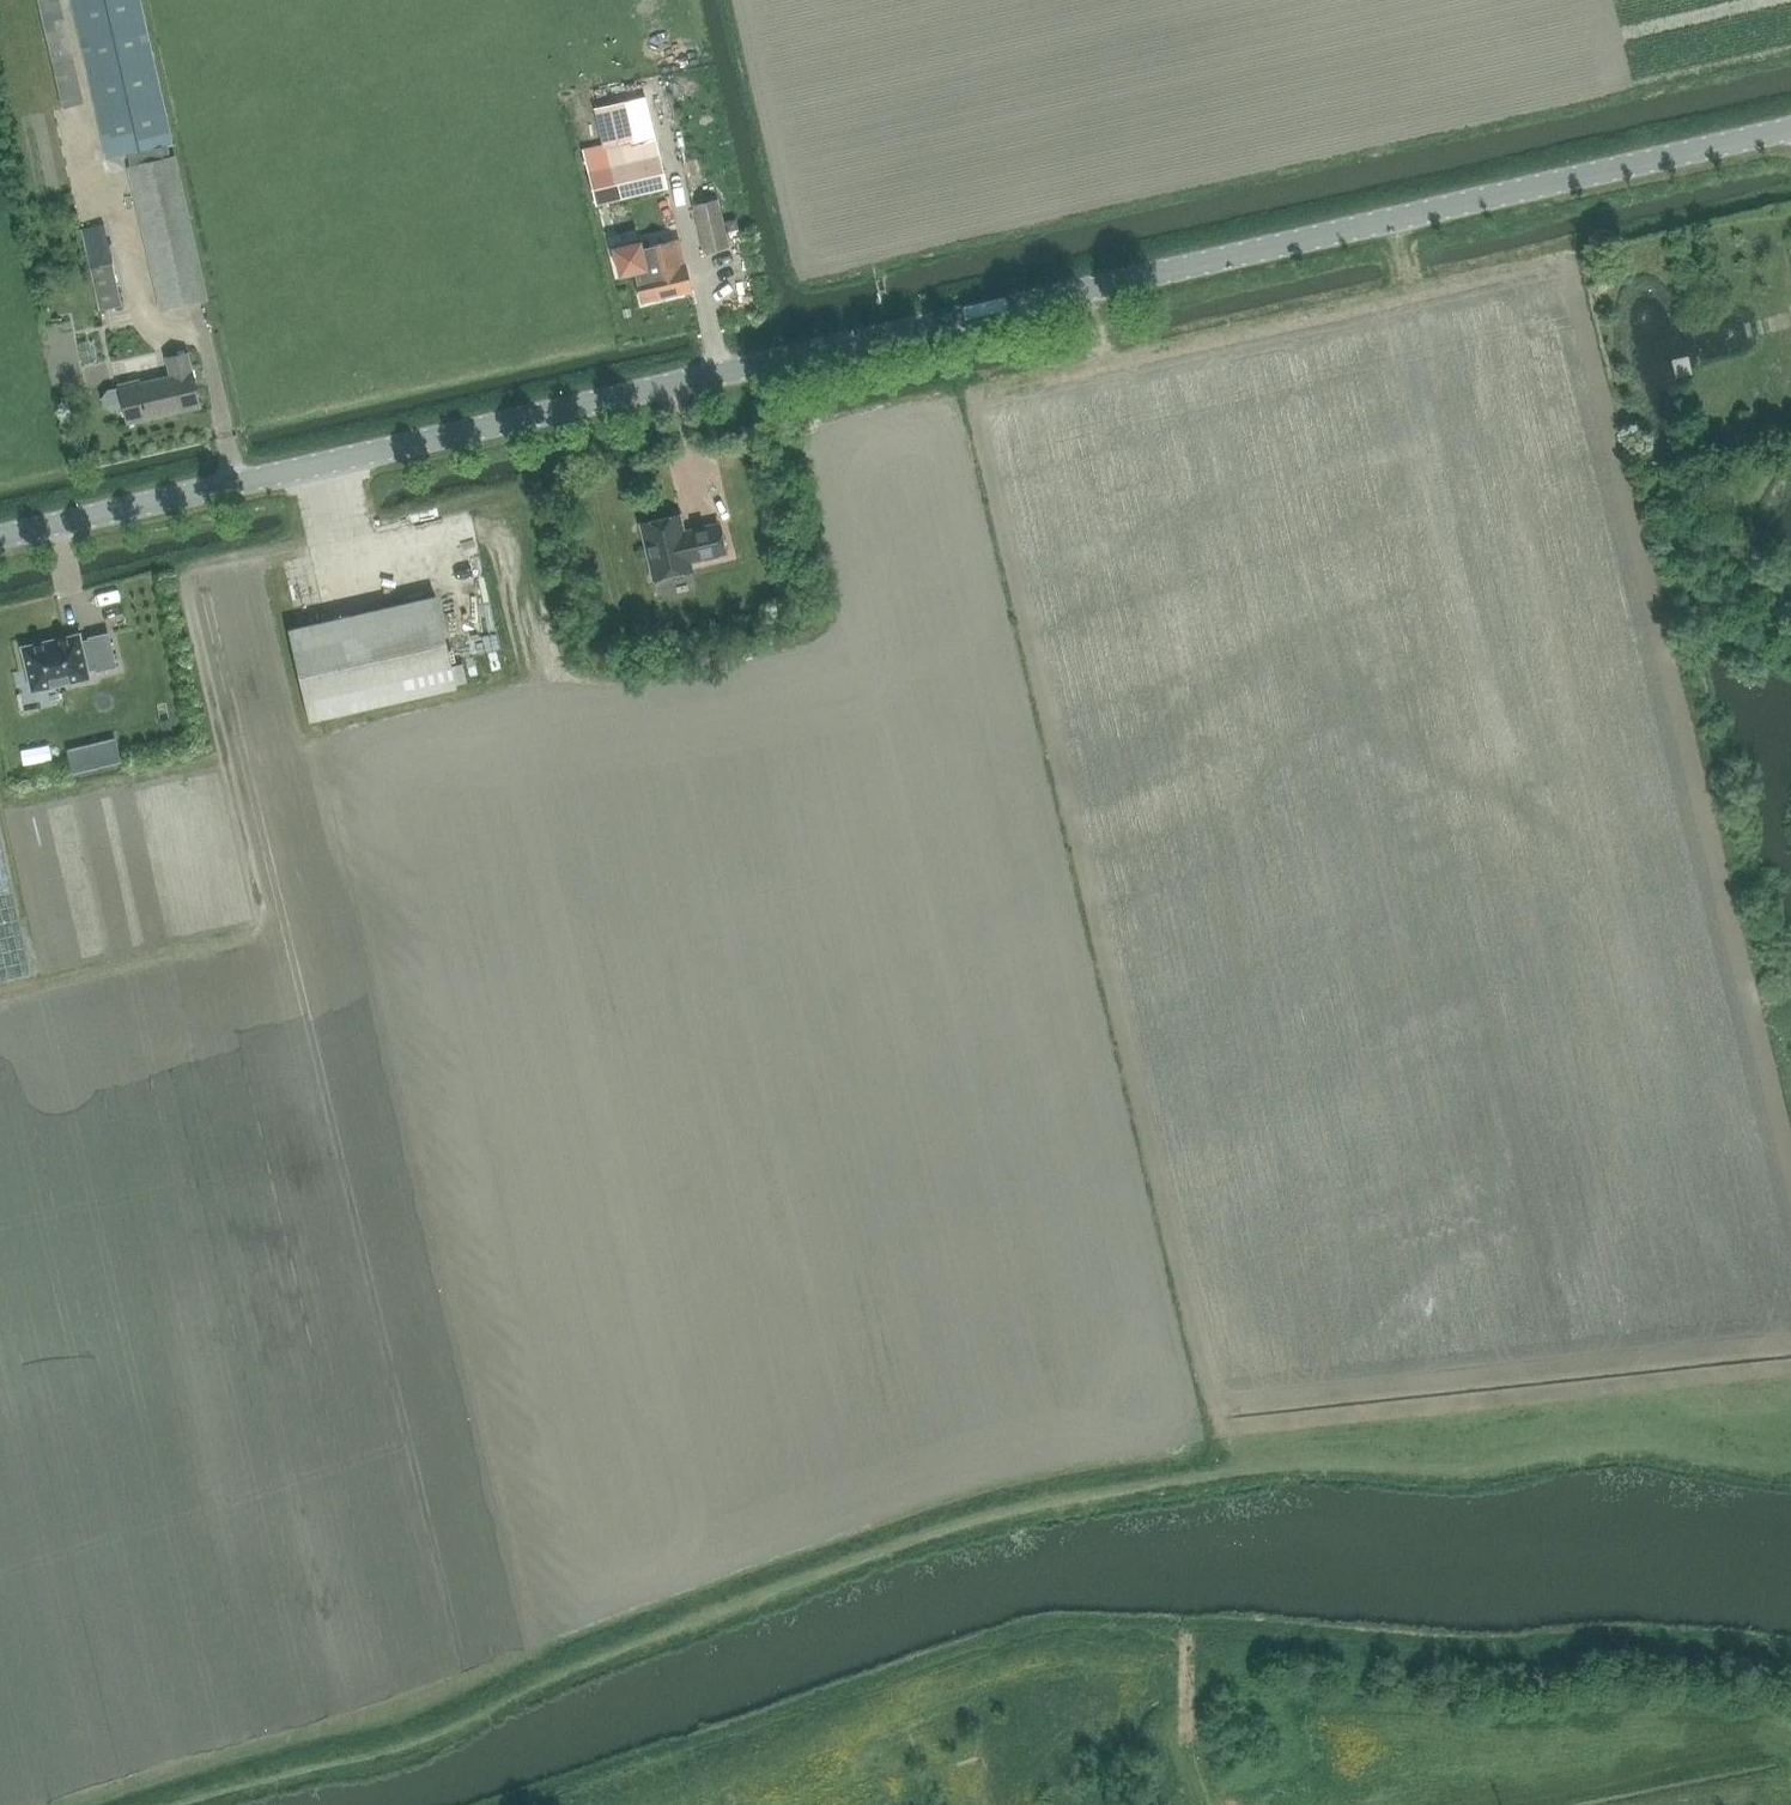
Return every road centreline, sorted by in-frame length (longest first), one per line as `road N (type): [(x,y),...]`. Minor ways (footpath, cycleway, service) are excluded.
road 1 (unclassified): [(0,535),(1790,124)]

